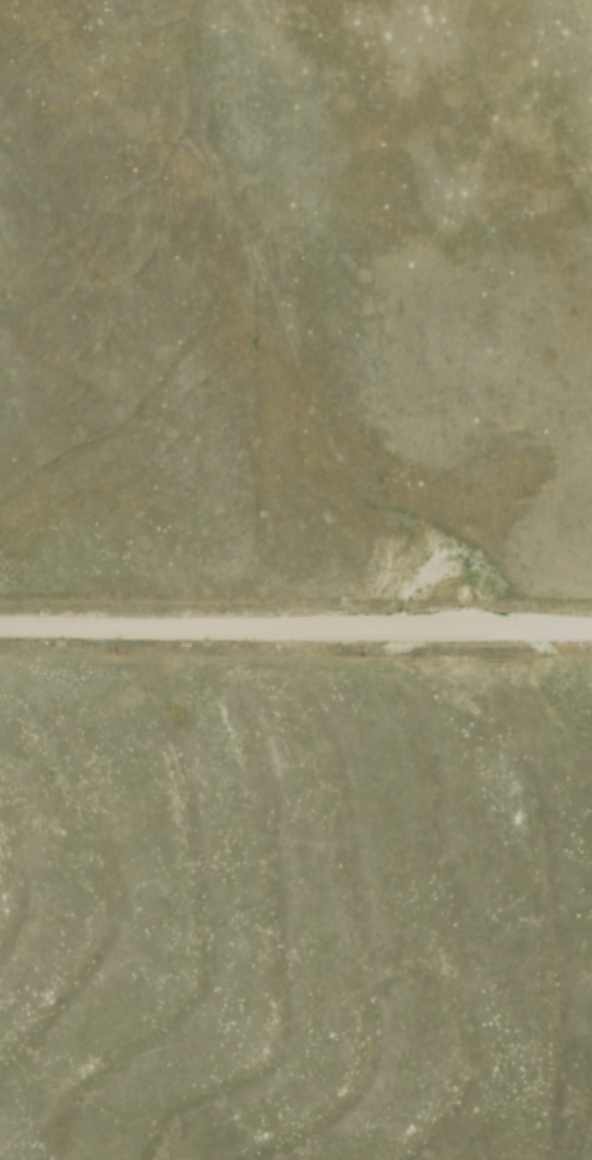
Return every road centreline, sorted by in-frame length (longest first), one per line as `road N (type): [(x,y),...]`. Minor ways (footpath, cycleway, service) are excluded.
road 1 (residential): [(591,624),(0,624)]

